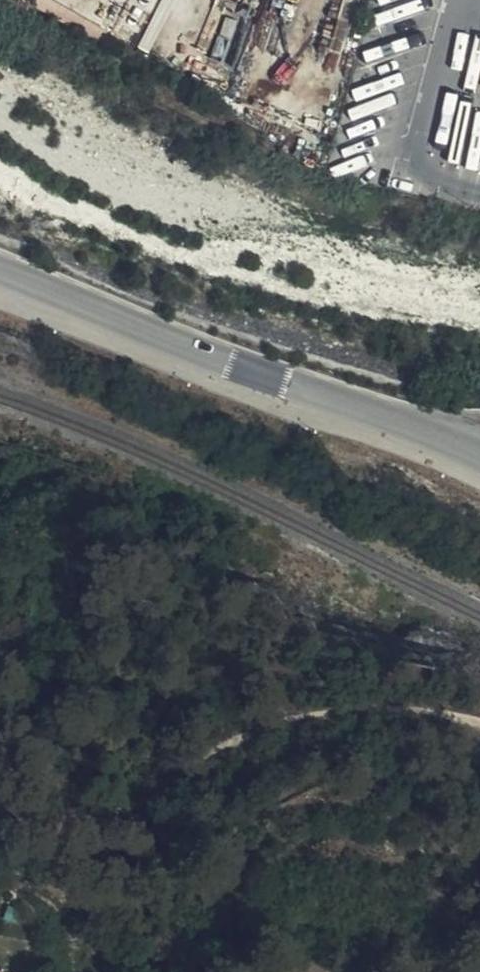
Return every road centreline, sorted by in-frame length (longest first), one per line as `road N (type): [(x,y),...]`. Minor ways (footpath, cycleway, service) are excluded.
road 1 (unclassified): [(0,270),(479,456)]
road 2 (track): [(149,772),(289,719),(434,711),(479,721)]

